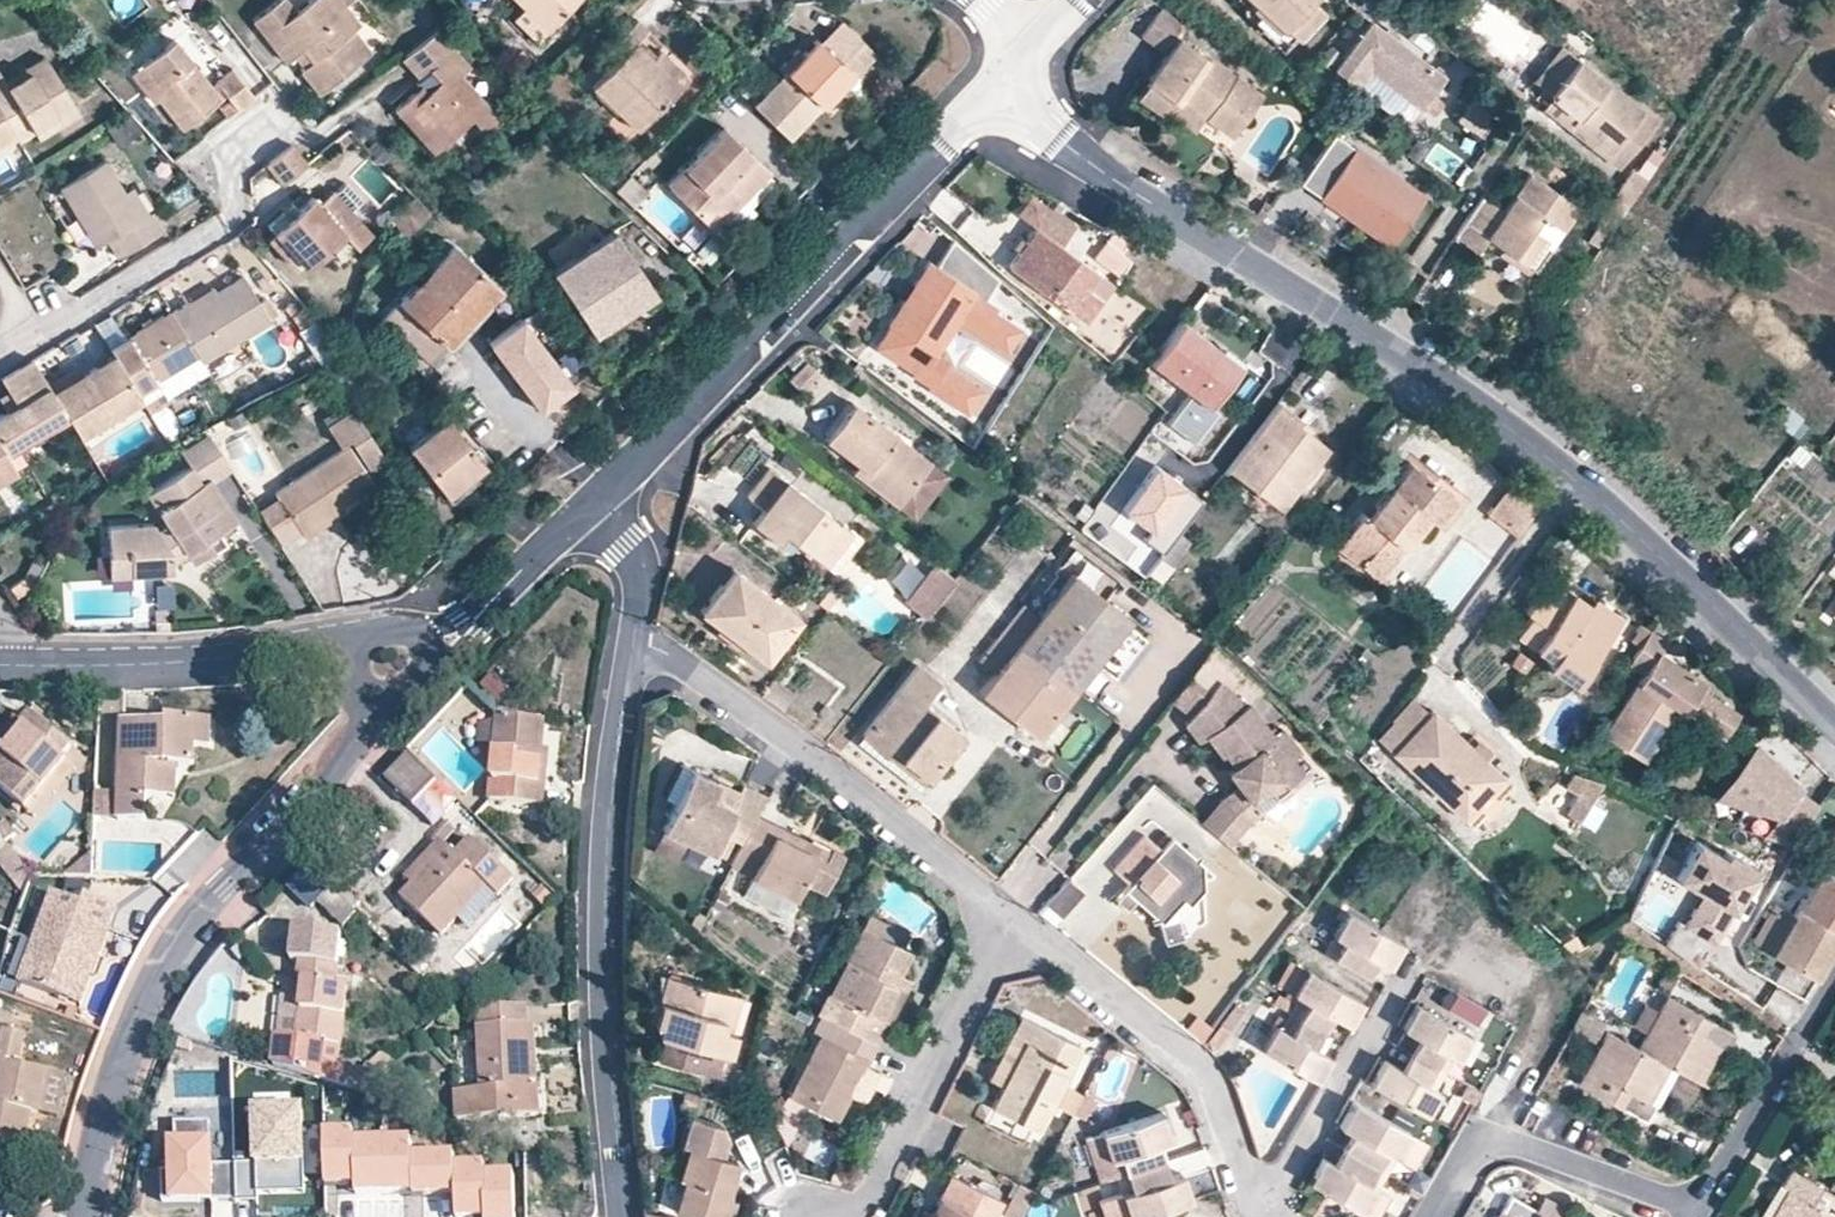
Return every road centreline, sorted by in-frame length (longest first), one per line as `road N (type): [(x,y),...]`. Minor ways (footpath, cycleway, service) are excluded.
road 1 (residential): [(1017,58),(1059,131),(1127,183),(1497,416),(1589,492),(1834,725)]
road 2 (residential): [(1403,982),(1286,1178),(1263,1184),(1243,1165),(1223,1095),(1203,1066),(1011,916)]
road 3 (residential): [(593,510),(1017,58)]
road 4 (residential): [(368,695),(361,731),(334,783),(271,854),(184,927),(157,971),(105,1110),(81,1216)]
road 5 (residential): [(632,643),(608,819),(605,915),(608,1086),(622,1216)]
road 6 (residential): [(1011,916),(827,766),(680,663),(632,643)]
road 7 (residential): [(0,359),(229,219),(236,144),(266,117)]
road 8 (residential): [(8,667),(180,666),(356,647)]
road 9 (residential): [(1011,916),(868,1204),(846,1216)]
road 10 (residential): [(1430,1216),(1465,1154),(1490,1141),(1697,1208)]
road 11 (residential): [(1697,1208),(1834,983)]
road 12 (residential): [(427,650),(473,627),(593,510)]
road 13 (residential): [(593,510),(635,575),(632,643)]

